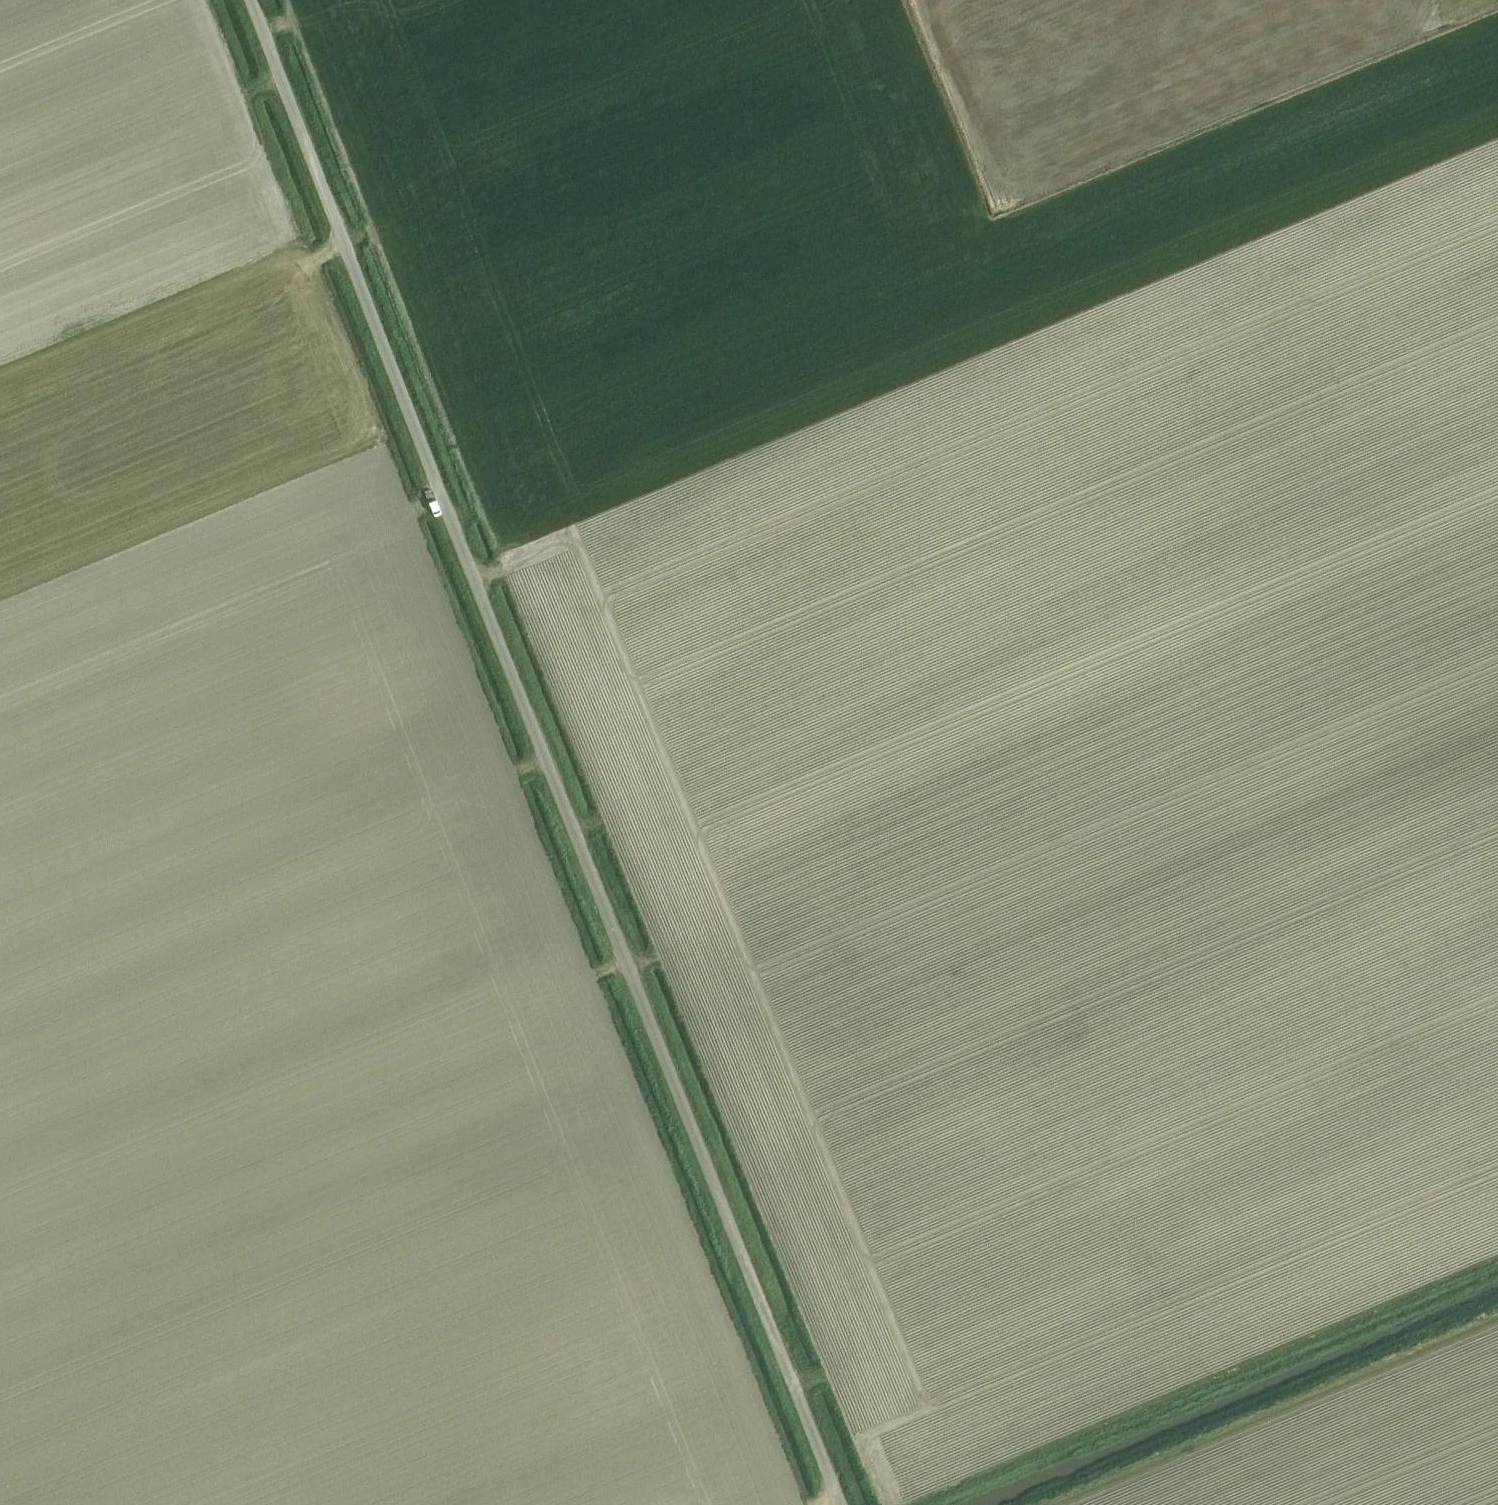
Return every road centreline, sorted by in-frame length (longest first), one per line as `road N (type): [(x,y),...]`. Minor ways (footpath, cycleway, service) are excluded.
road 1 (unclassified): [(842,1504),(250,0)]

